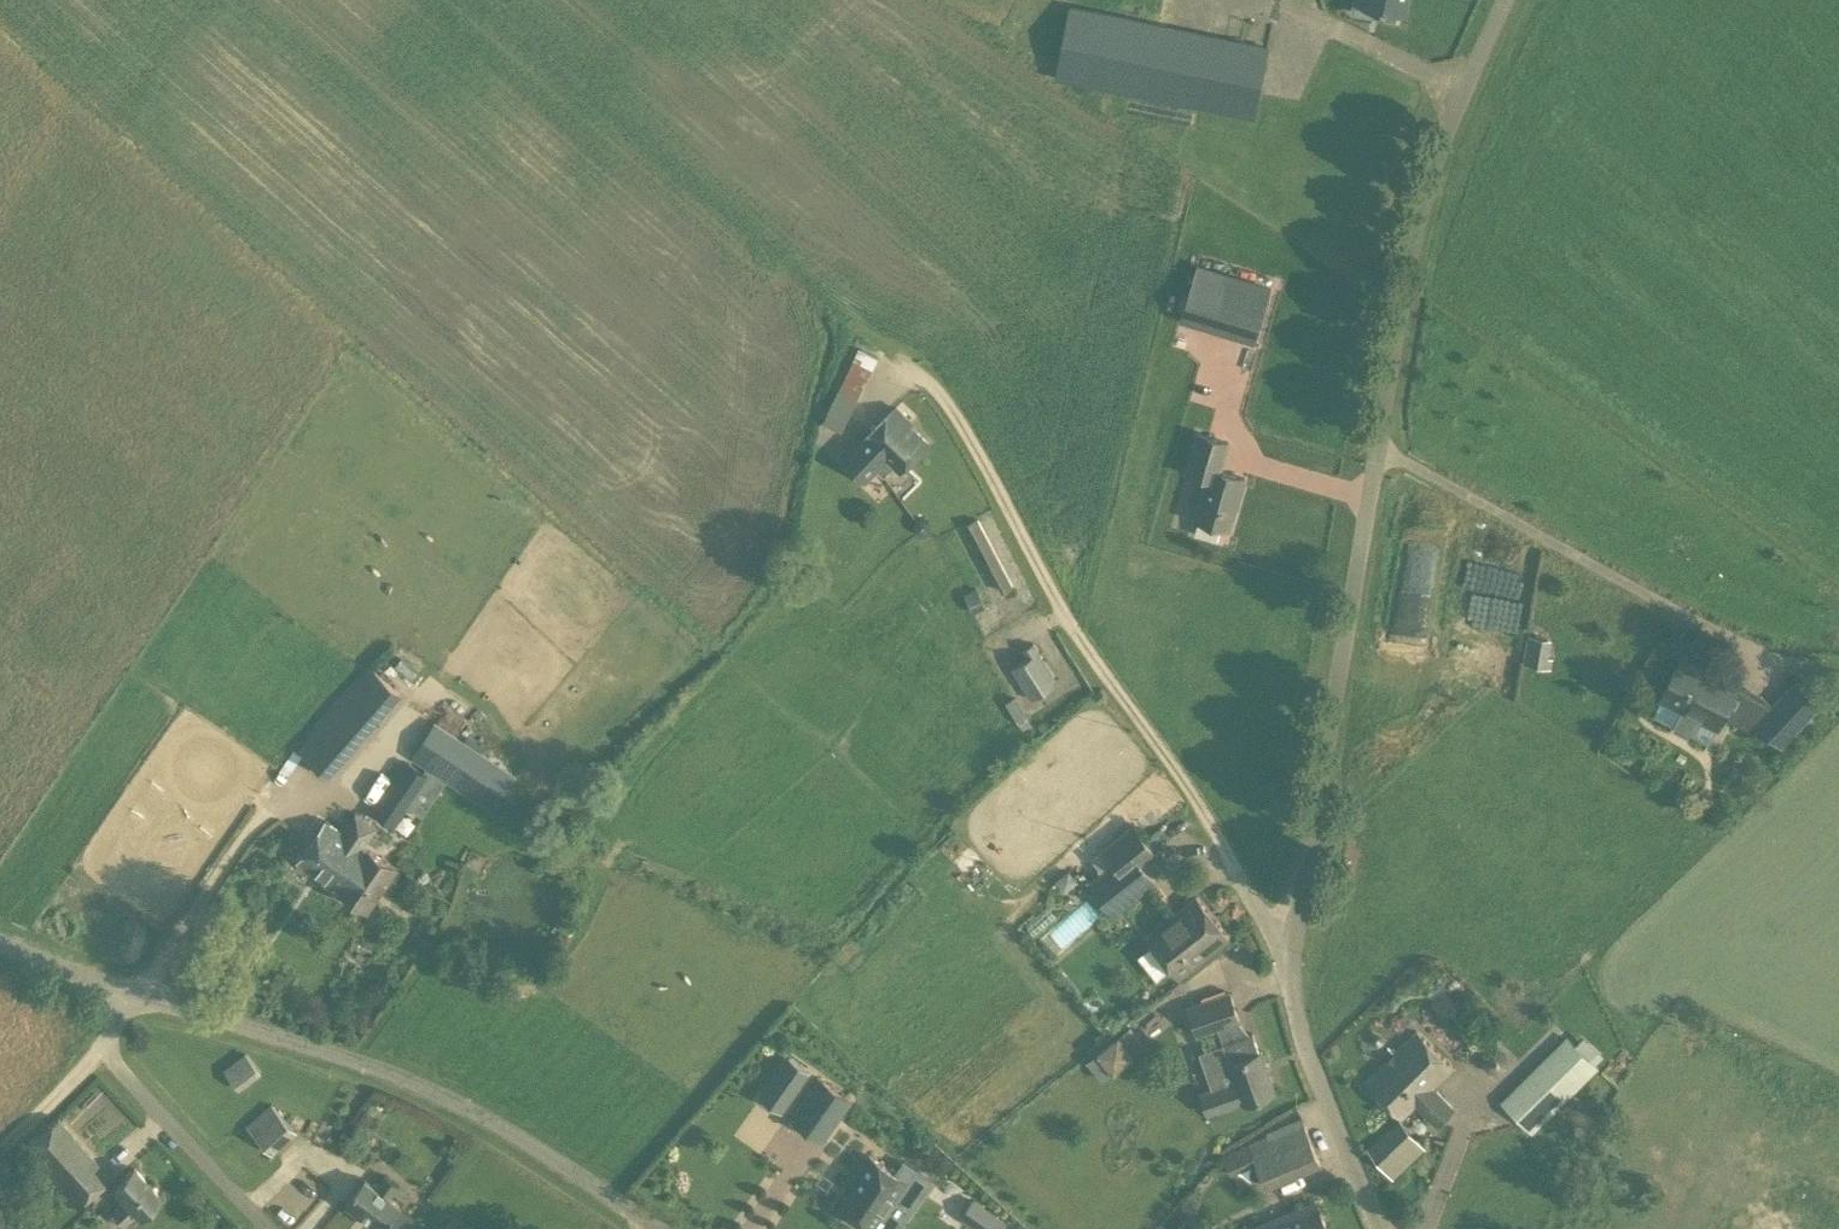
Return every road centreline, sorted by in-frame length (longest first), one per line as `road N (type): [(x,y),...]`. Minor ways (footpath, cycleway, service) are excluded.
road 1 (unclassified): [(1288,976),(1402,291),(1456,107),(1500,0)]
road 2 (unclassified): [(1288,976),(1229,851),(1077,638),(944,392),(867,313)]
road 3 (unclassified): [(656,1228),(414,1083),(126,993)]
road 4 (unclassified): [(1384,1228),(1345,1145),(1288,976)]
road 5 (unclassified): [(271,1228),(102,1051)]
road 6 (unclassified): [(0,1157),(102,1051)]
road 7 (unclassified): [(126,993),(0,944)]

